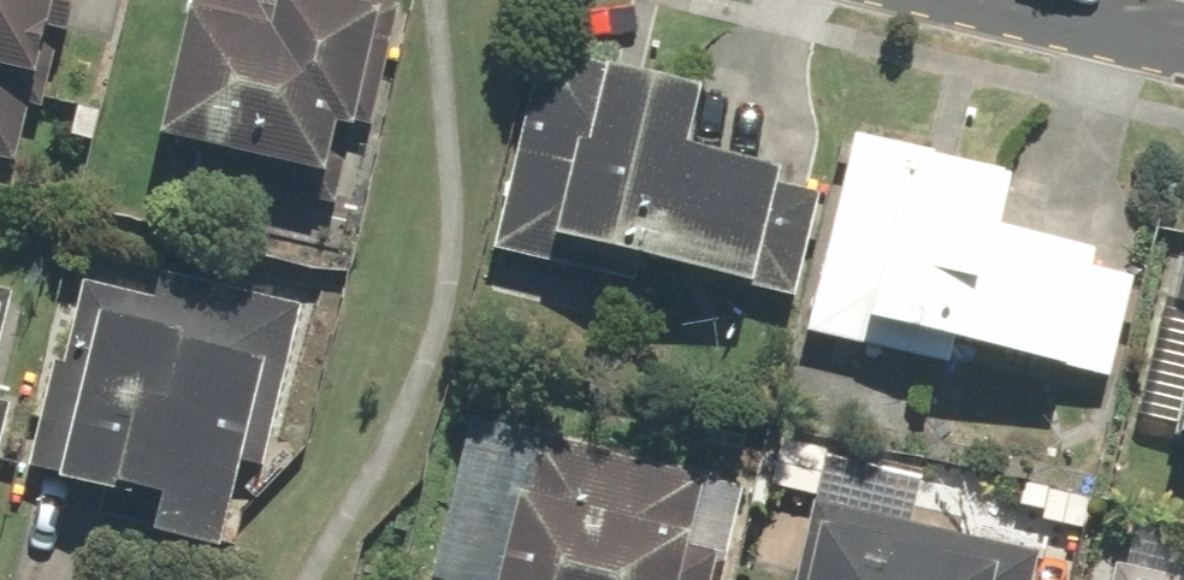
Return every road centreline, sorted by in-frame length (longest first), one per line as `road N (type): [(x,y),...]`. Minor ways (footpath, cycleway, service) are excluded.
road 1 (residential): [(1183,40),(1012,0)]

